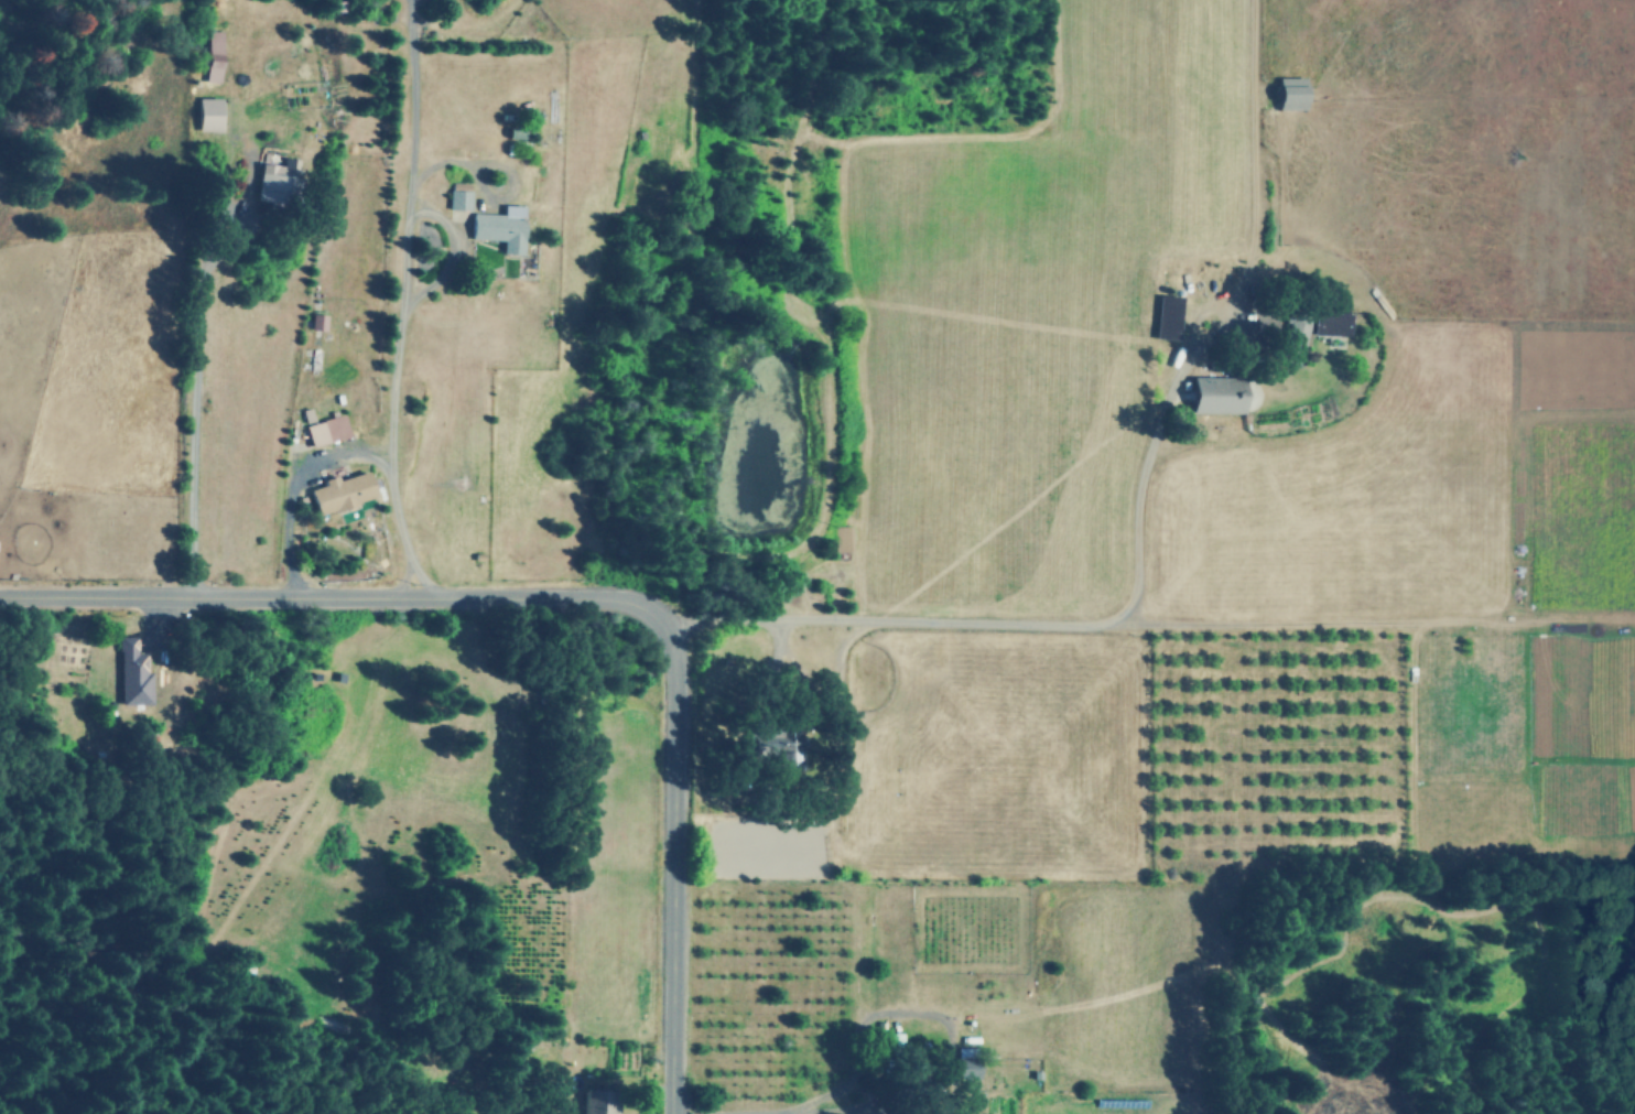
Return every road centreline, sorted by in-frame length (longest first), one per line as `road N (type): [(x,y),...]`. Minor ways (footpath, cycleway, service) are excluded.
road 1 (residential): [(696,1113),(707,656),(686,602),(177,575),(0,580)]
road 2 (residential): [(177,575),(204,259)]

